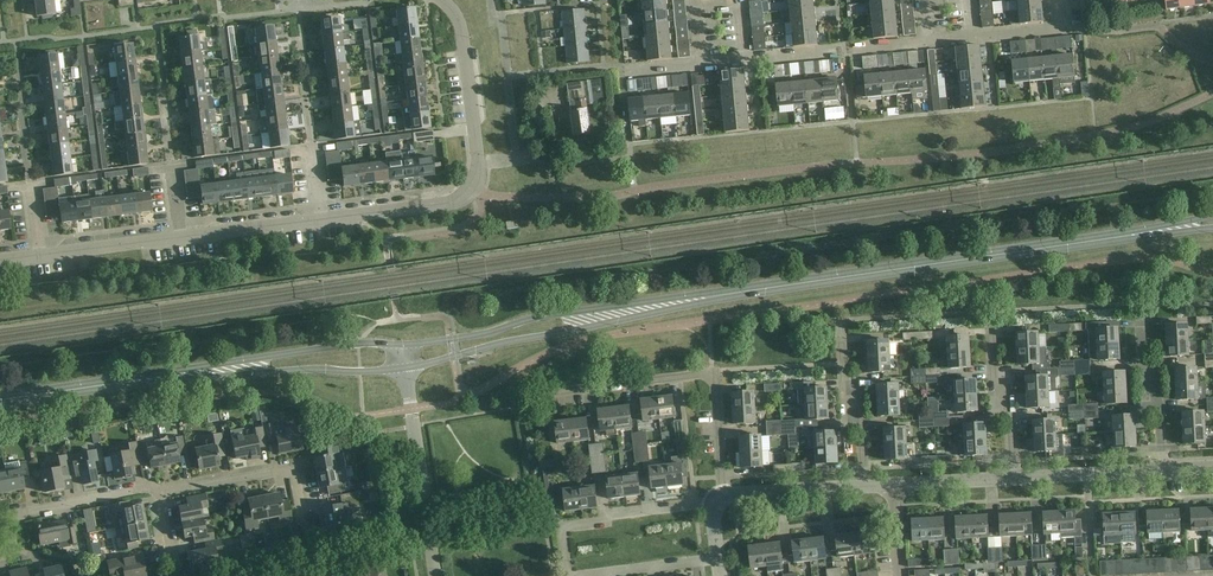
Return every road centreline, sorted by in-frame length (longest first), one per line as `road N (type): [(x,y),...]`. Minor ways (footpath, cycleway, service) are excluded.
road 1 (tertiary): [(635,310),(1149,232)]
road 2 (residential): [(468,188),(448,201),(0,260)]
road 3 (residential): [(721,495),(713,378),(548,394)]
road 4 (tertiary): [(406,368),(635,310)]
road 5 (tertiary): [(635,310),(559,313),(404,345)]
road 6 (tertiary): [(404,345),(358,343),(175,375)]
road 7 (tertiary): [(175,375),(406,368)]
road 8 (residential): [(435,575),(406,368)]
road 9 (residential): [(571,575),(562,525),(711,505)]
road 10 (residential): [(468,188),(477,162),(460,17),(445,0)]
road 11 (residential): [(0,553),(12,549),(13,522),(24,512),(143,489),(160,492)]
road 12 (residential): [(743,59),(925,39)]
road 13 (residential): [(303,517),(294,478),(282,469),(160,492)]
road 14 (tertiary): [(0,401),(175,375)]
road 15 (residential): [(860,487),(842,319)]
road 16 (residential): [(1012,478),(990,311)]
road 17 (residential): [(1161,470),(1141,308)]
road 18 (residential): [(860,487),(721,495)]
road 19 (residential): [(972,36),(1069,28),(1067,0)]
road 20 (residential): [(717,559),(594,575)]

